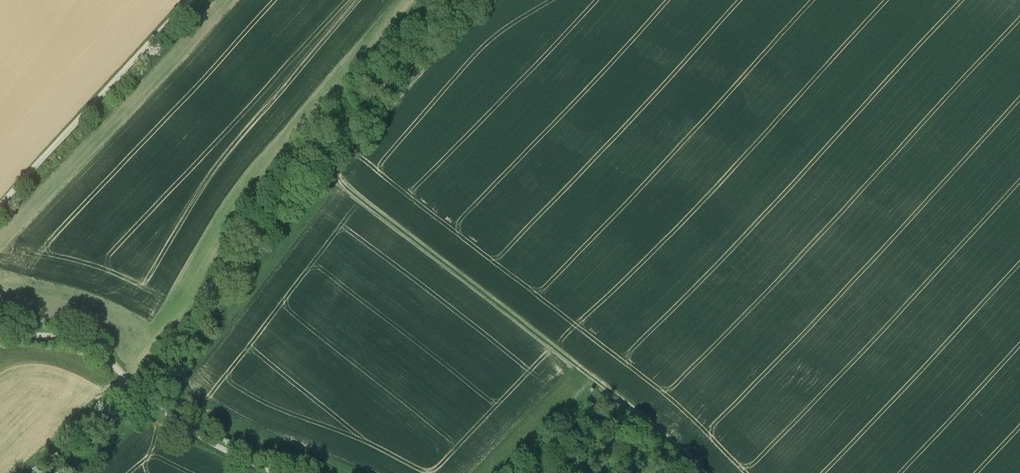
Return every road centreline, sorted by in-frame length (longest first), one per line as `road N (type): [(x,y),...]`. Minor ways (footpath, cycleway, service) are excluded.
road 1 (track): [(705,472),(674,438),(333,168),(480,0)]
road 2 (unclassified): [(277,472),(192,430),(83,337),(48,328),(0,332)]
road 3 (unclassified): [(0,203),(186,0)]

